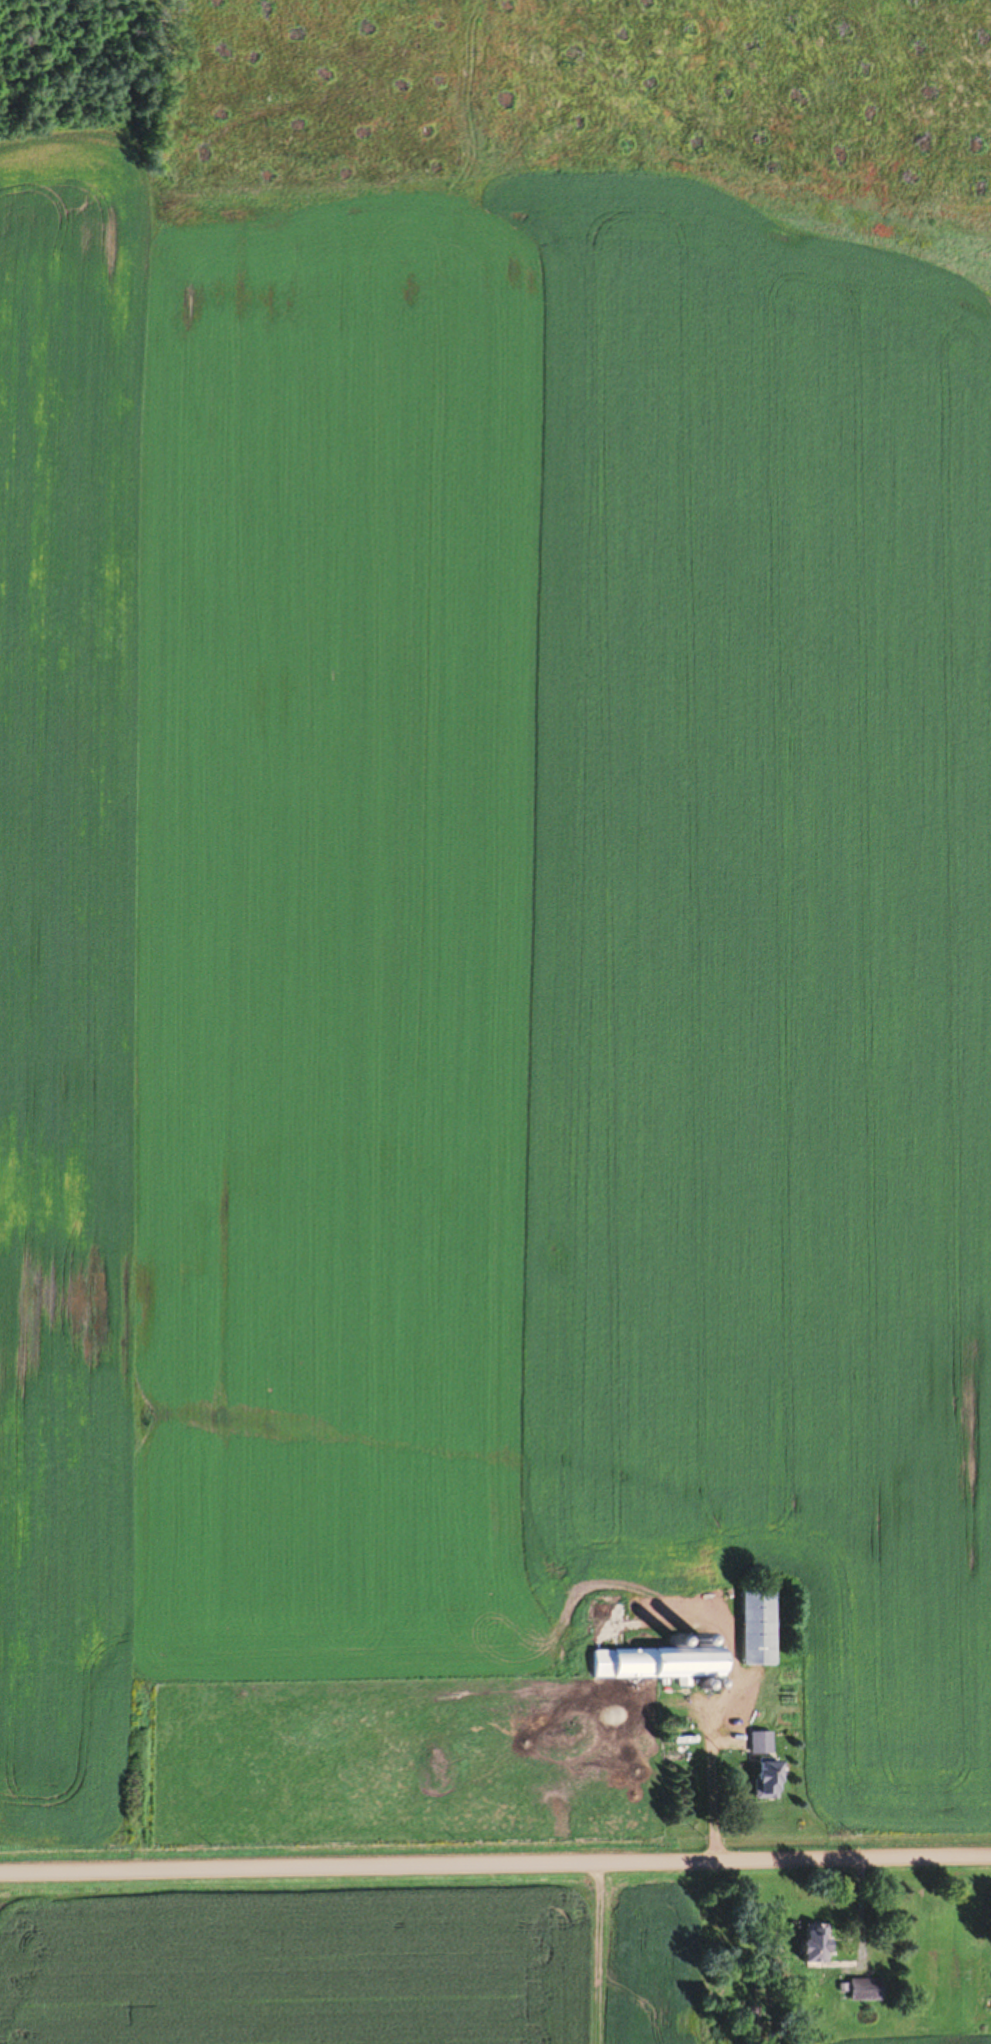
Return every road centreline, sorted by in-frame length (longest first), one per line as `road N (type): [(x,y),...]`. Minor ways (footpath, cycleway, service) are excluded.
road 1 (residential): [(0,1872),(990,1857)]

